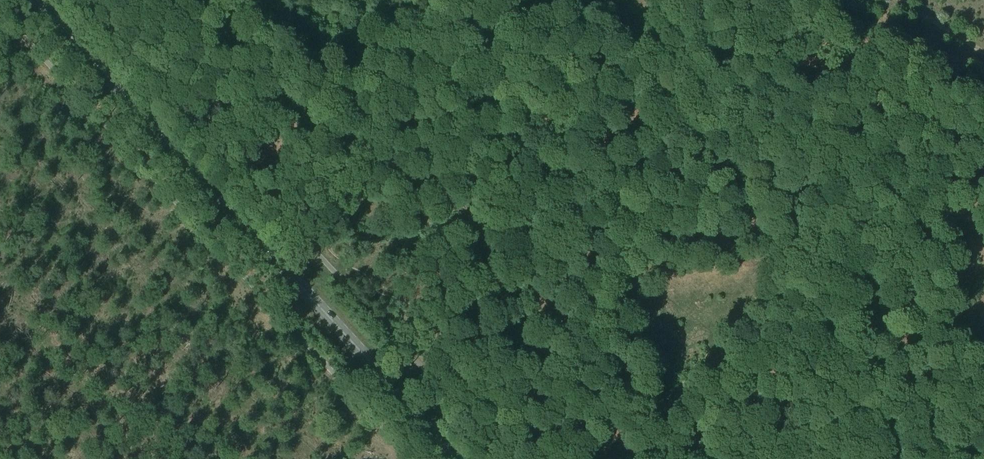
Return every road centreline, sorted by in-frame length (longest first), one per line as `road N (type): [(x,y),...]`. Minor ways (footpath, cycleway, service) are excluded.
road 1 (primary): [(460,458),(53,17)]

